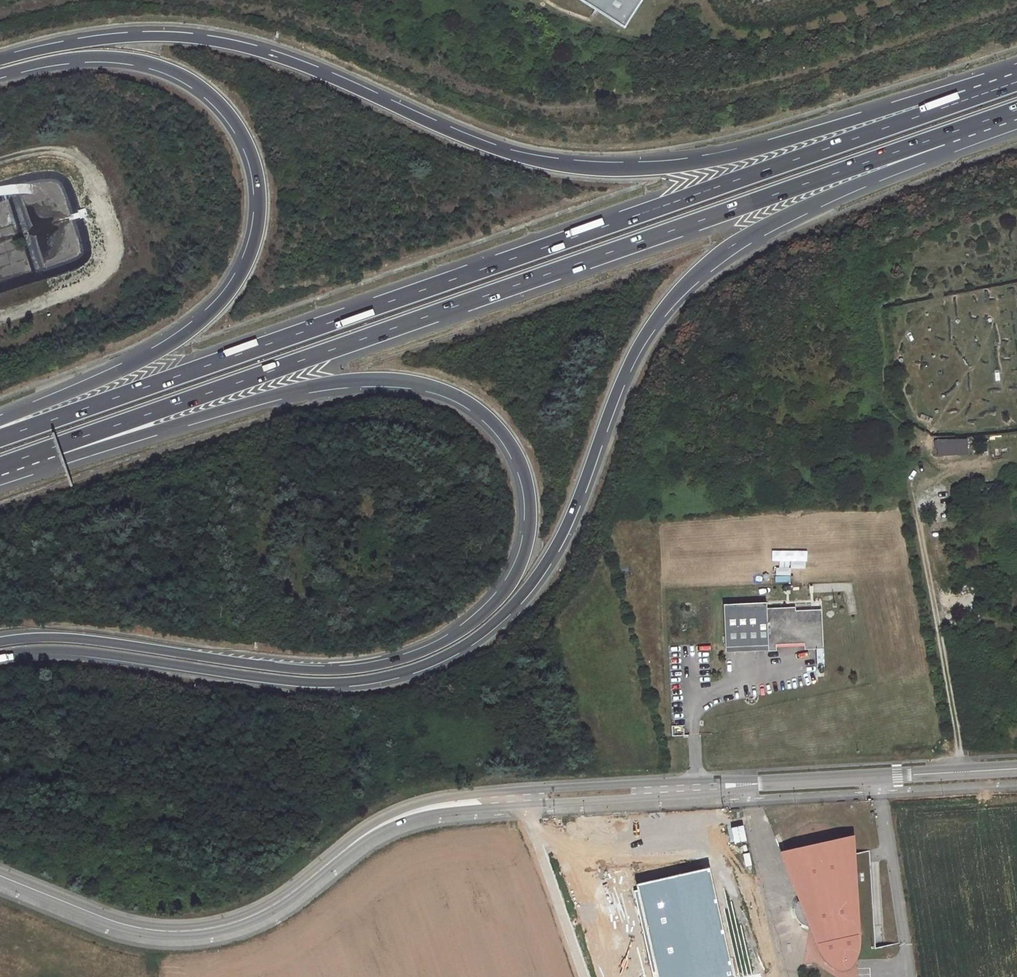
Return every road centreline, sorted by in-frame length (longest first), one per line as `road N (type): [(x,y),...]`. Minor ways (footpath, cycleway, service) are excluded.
road 1 (motorway): [(0,655),(77,653),(346,683),(467,648),(520,607),(540,581),(636,353),(715,256),(810,202),(1016,126)]
road 2 (motorway): [(0,482),(291,390),(399,380),(478,407),(514,448),(531,499),(527,549),(502,596),(461,633),(383,667),(307,671),(76,640),(0,645)]
road 3 (motorway): [(0,466),(1016,110)]
road 4 (tertiary): [(0,876),(127,925),(191,931),(264,911),(361,837),(428,808),(1016,769)]
road 5 (motorway): [(969,99),(0,438)]
road 6 (motorway): [(969,99),(927,98),(725,161),(614,169),(499,151),(317,71),(230,43),(89,38),(0,61)]
road 7 (motorway): [(0,76),(82,58),(122,59),(185,82),(230,118),(247,146),(260,206),(248,262),(190,332),(0,421)]
road 8 (track): [(964,772),(910,487),(931,466),(1016,461)]

